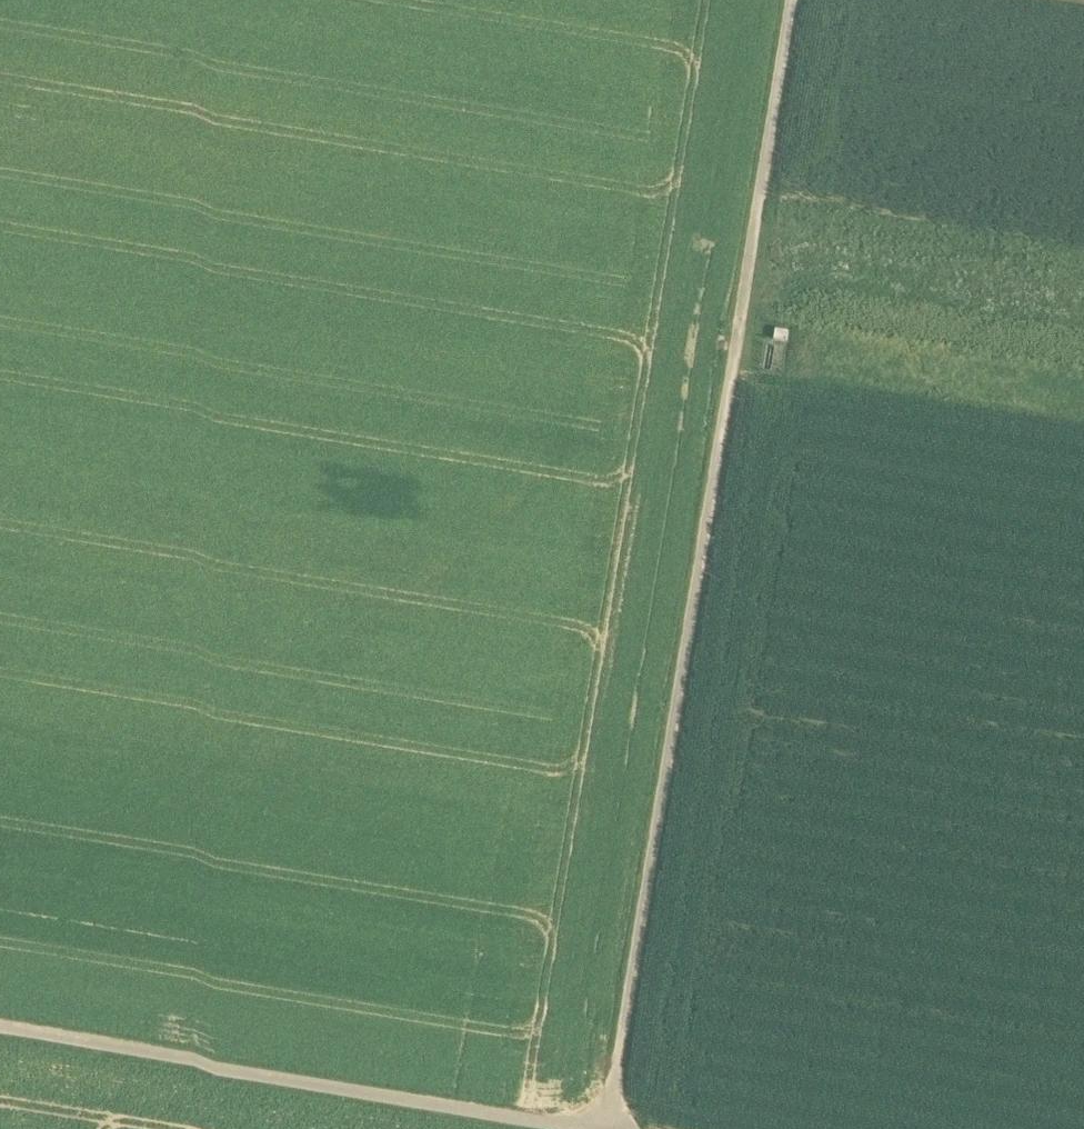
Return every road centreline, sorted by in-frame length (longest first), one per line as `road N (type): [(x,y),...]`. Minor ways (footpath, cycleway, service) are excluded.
road 1 (track): [(612,1128),(796,0)]
road 2 (track): [(541,1128),(0,1038)]

